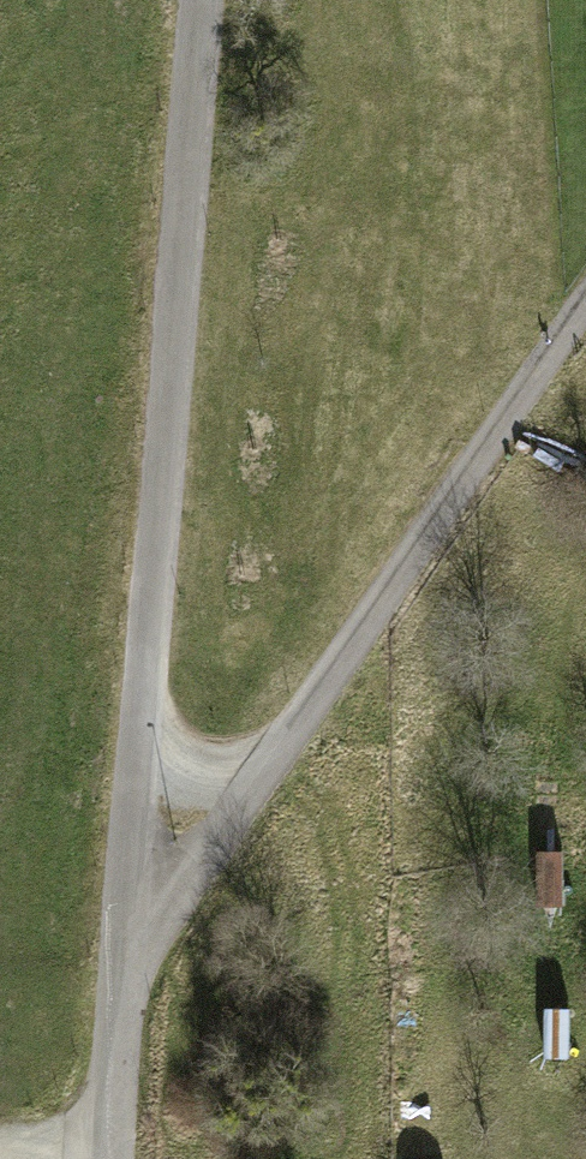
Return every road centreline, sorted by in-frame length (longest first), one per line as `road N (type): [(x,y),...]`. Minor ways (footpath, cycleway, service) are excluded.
road 1 (unclassified): [(204,0),(121,1005),(116,1158)]
road 2 (track): [(585,304),(121,1005)]

